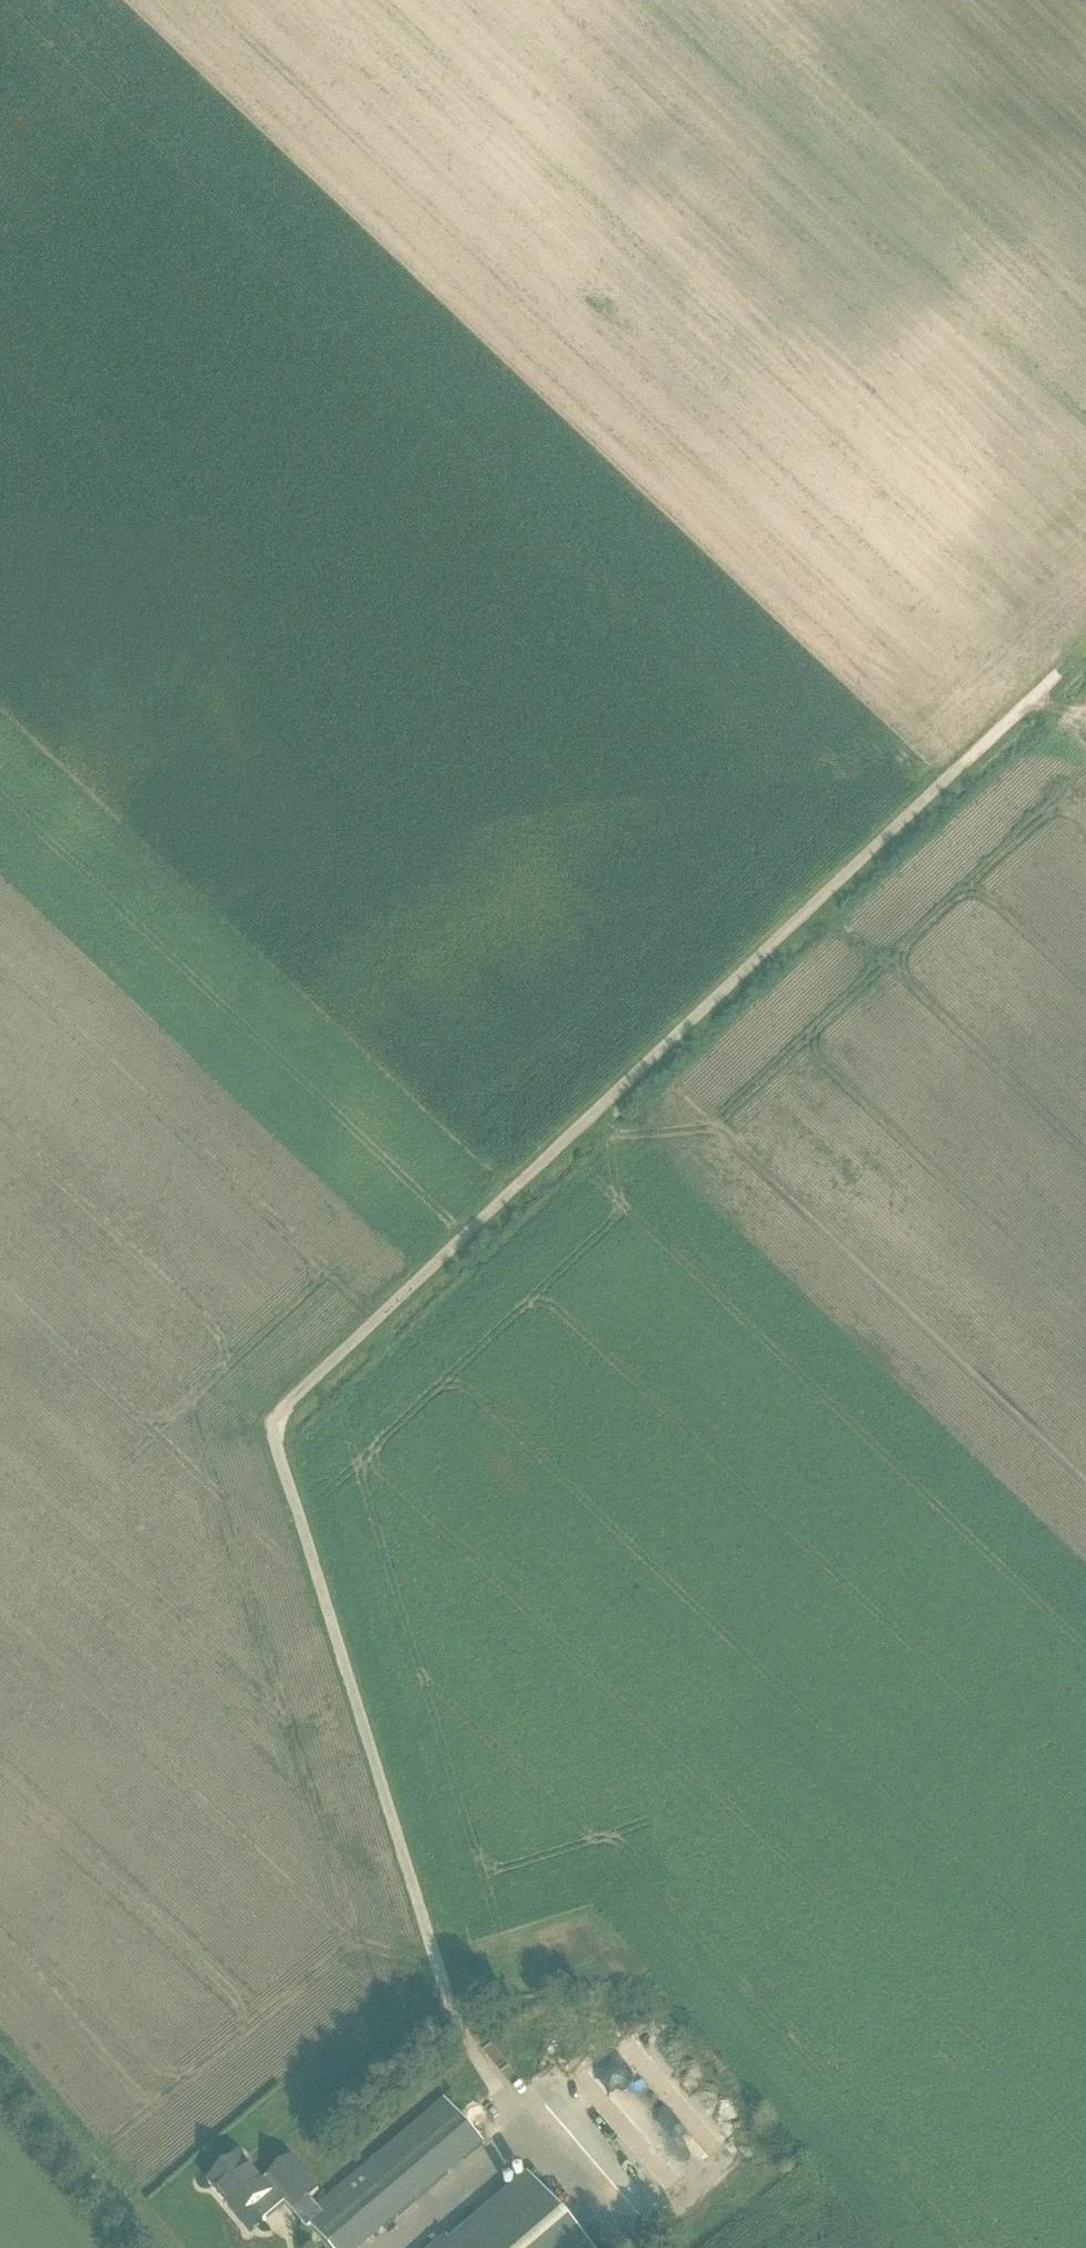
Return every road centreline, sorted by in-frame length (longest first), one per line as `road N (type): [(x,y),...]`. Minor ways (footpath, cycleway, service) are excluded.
road 1 (track): [(1053,680),(284,1407),(276,1424),(275,1443),(460,2030),(529,2133)]
road 2 (unclassified): [(144,2247),(0,2078)]

